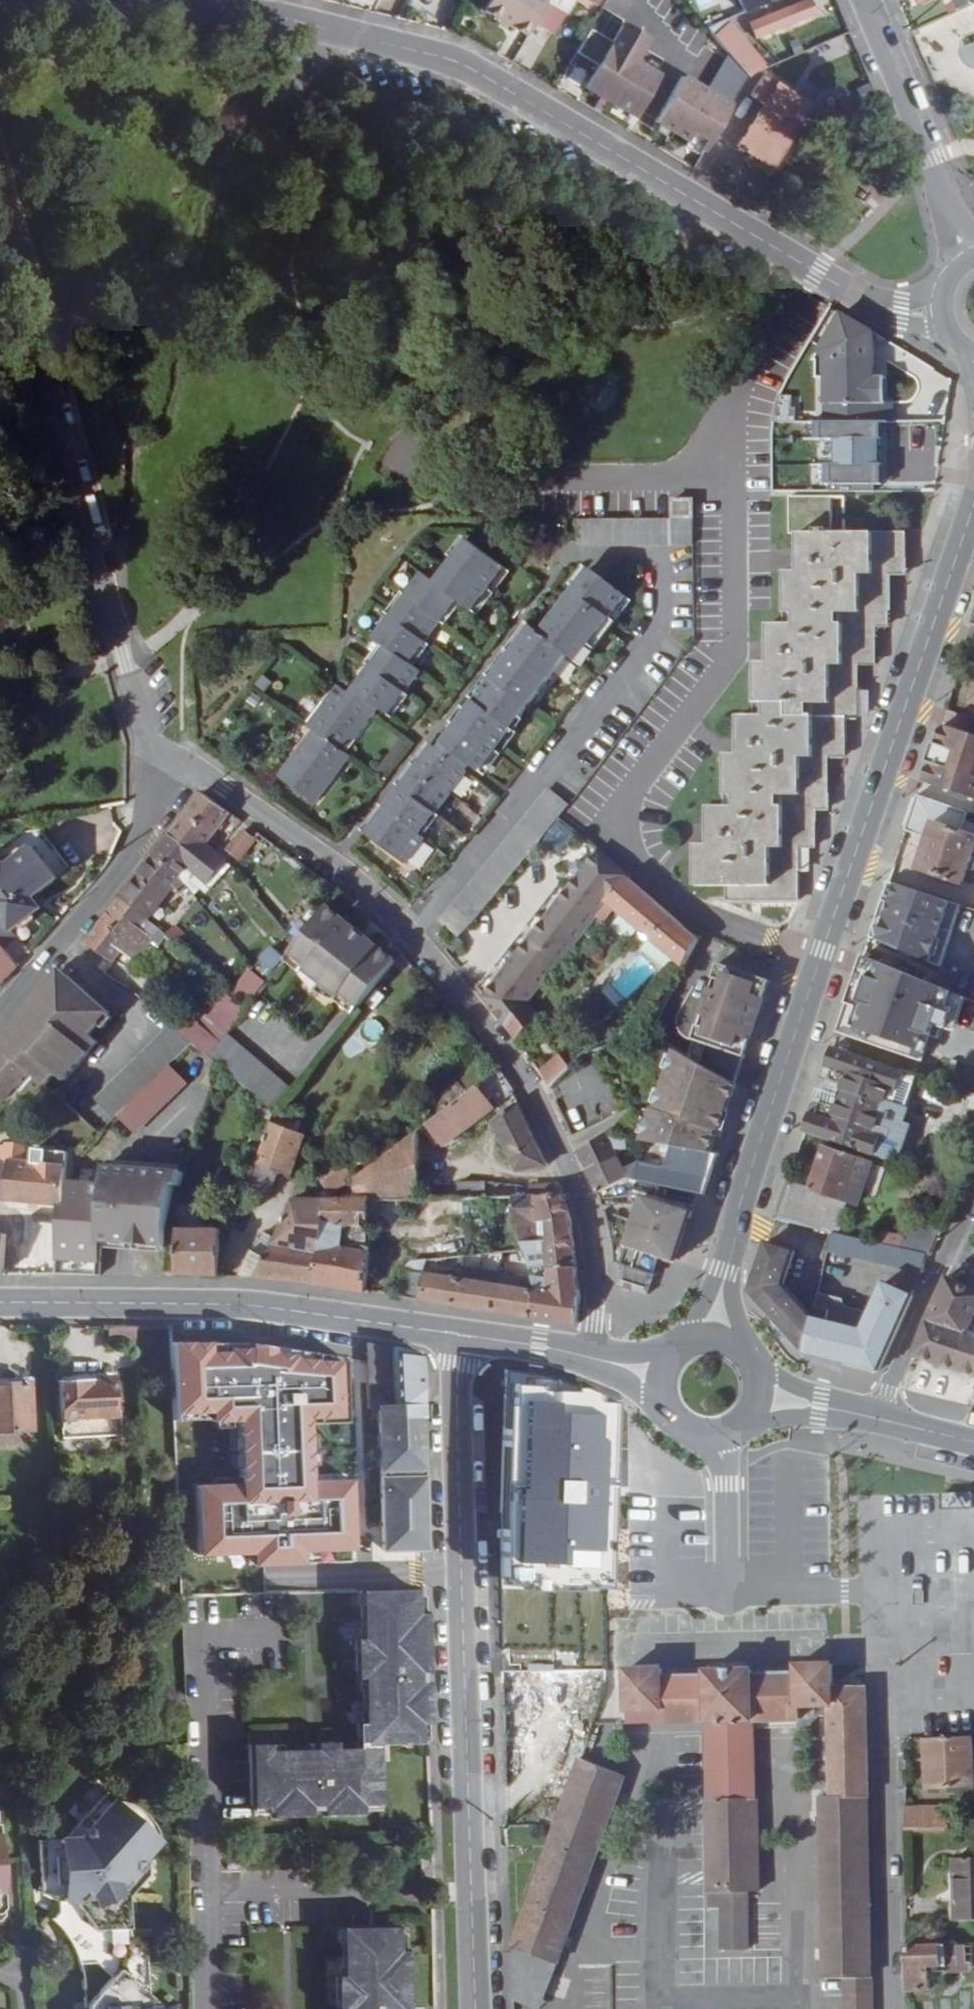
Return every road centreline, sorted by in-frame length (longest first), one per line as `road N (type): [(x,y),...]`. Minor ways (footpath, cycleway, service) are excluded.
road 1 (residential): [(0,0),(294,19),(459,65),(863,303),(902,317),(940,310)]
road 2 (residential): [(821,963),(705,916),(638,861),(621,815),(624,800),(731,655),(734,498),(725,478),(787,327)]
road 3 (residential): [(591,1358),(595,1260),(588,1227),(569,1169),(508,1054),(409,934),(339,870),(199,775),(158,772)]
road 4 (tertiary): [(474,2008),(460,1335)]
road 5 (residential): [(0,237),(103,607),(158,772)]
road 6 (tertiary): [(821,963),(973,504)]
road 7 (secondary): [(0,1304),(252,1307),(460,1335)]
road 8 (tertiary): [(718,1334),(740,1206),(821,963)]
road 9 (residential): [(158,772),(135,848),(0,1015)]
road 10 (tertiary): [(966,261),(864,0)]
road 11 (residential): [(885,1744),(889,2008)]
road 12 (residential): [(973,1196),(875,1419)]
road 13 (secondary): [(656,1375),(665,1421),(692,1440),(728,1439),(756,1415),(762,1397)]
road 14 (secondary): [(460,1335),(591,1358)]

